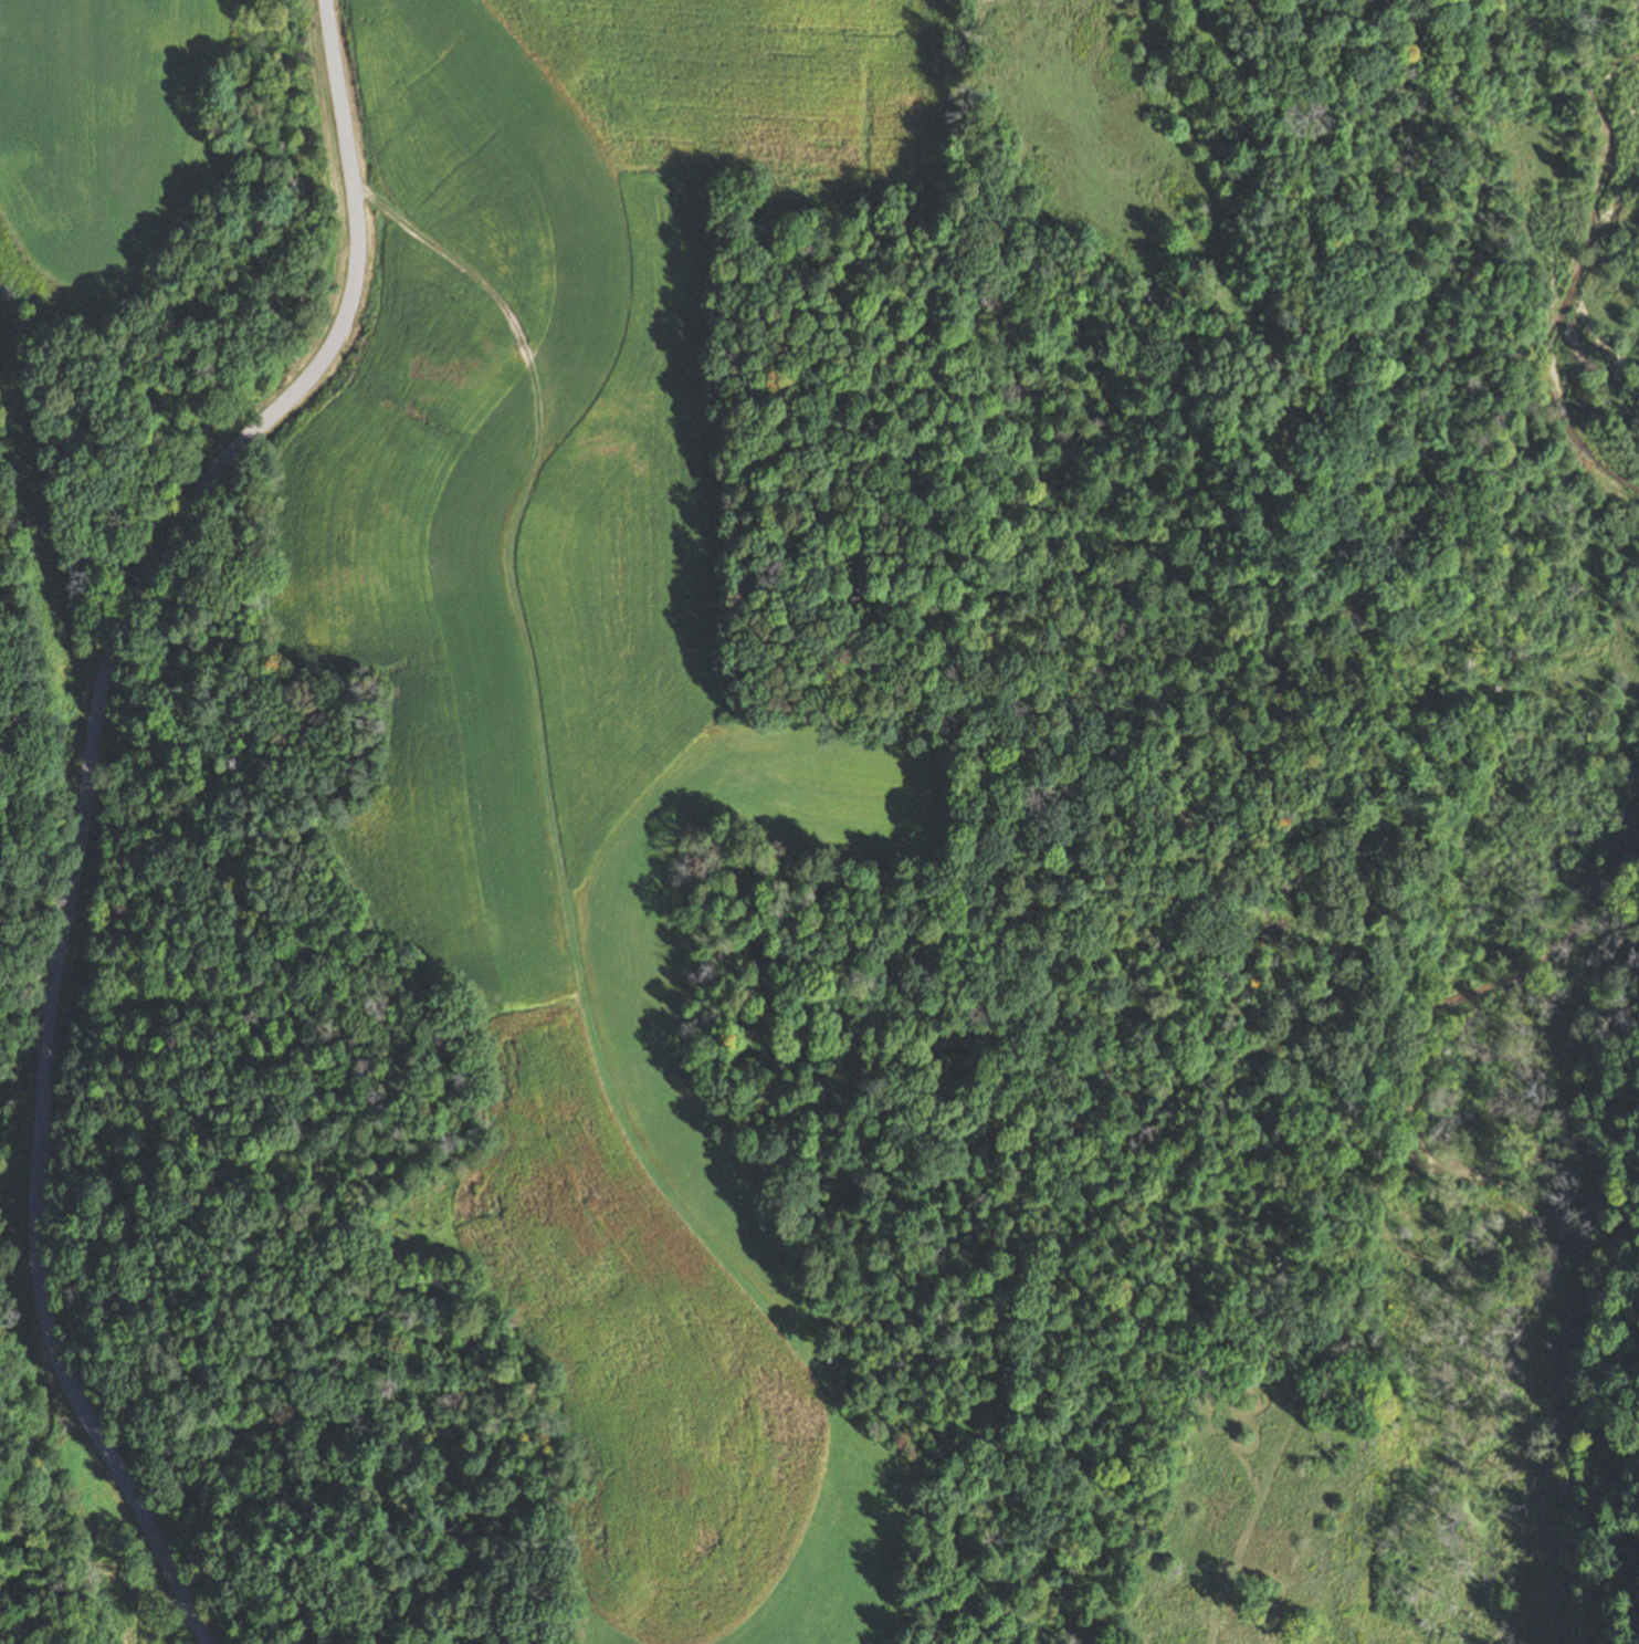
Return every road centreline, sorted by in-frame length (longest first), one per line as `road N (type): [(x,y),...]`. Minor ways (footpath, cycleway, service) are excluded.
road 1 (residential): [(204,1643),(62,1368),(41,1288),(43,1148),(59,967),(120,640),(199,503),(334,355),(355,296),(358,230),(327,0)]

